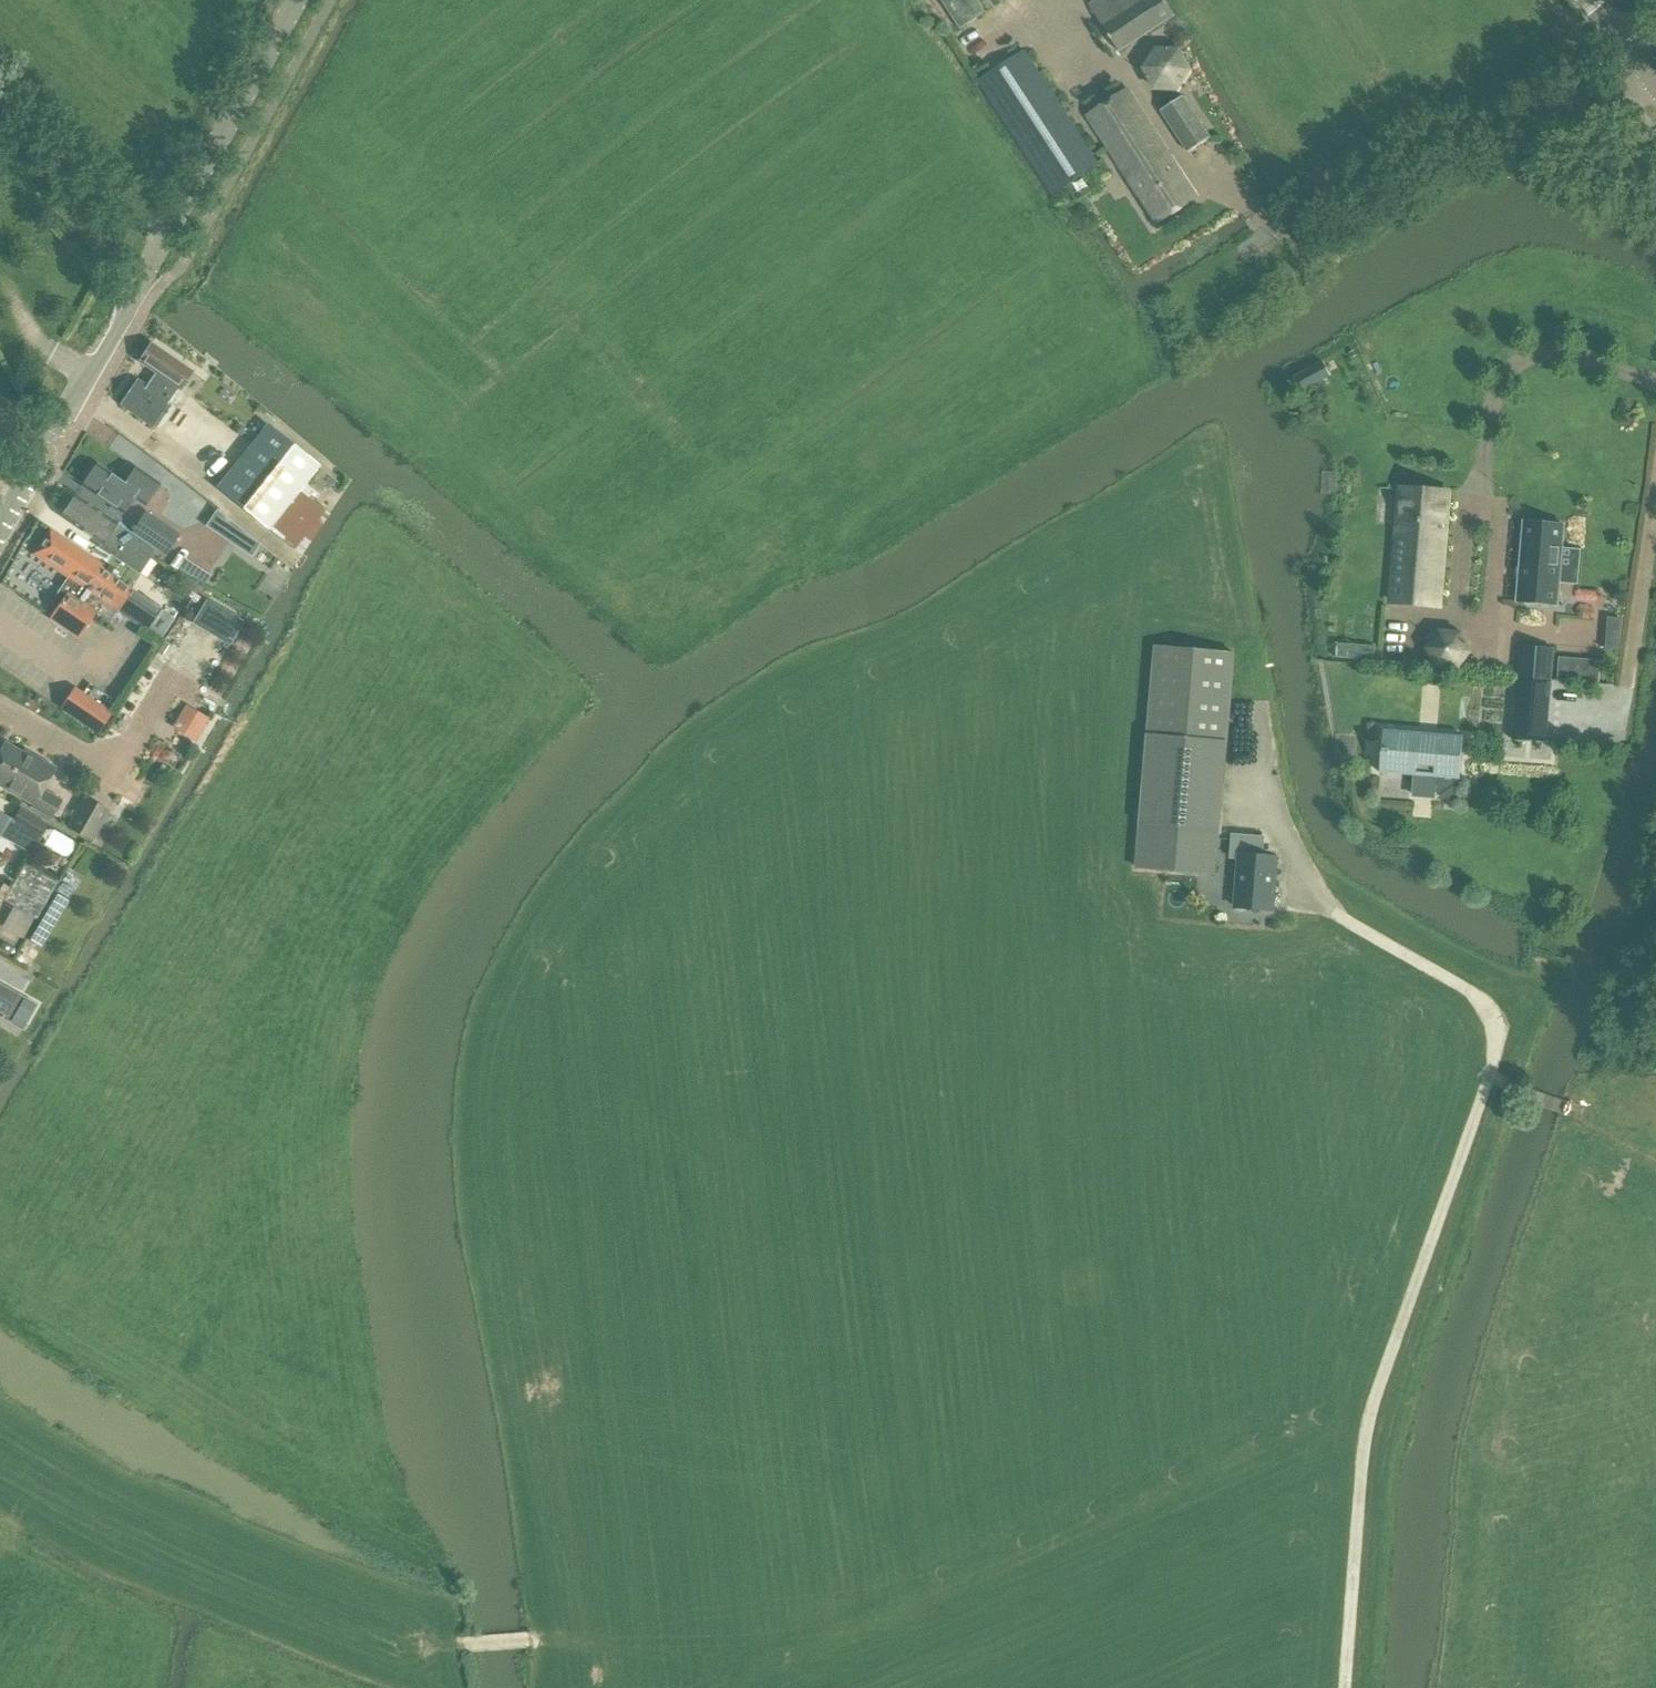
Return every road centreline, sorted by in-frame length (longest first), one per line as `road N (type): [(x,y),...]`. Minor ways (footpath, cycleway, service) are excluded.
road 1 (track): [(1490,1077),(1364,1433),(1344,1687)]
road 2 (tertiary): [(0,532),(296,0)]
road 3 (track): [(1490,1077),(1496,1032),(1486,1004),(1320,903),(1260,795),(1258,724)]

